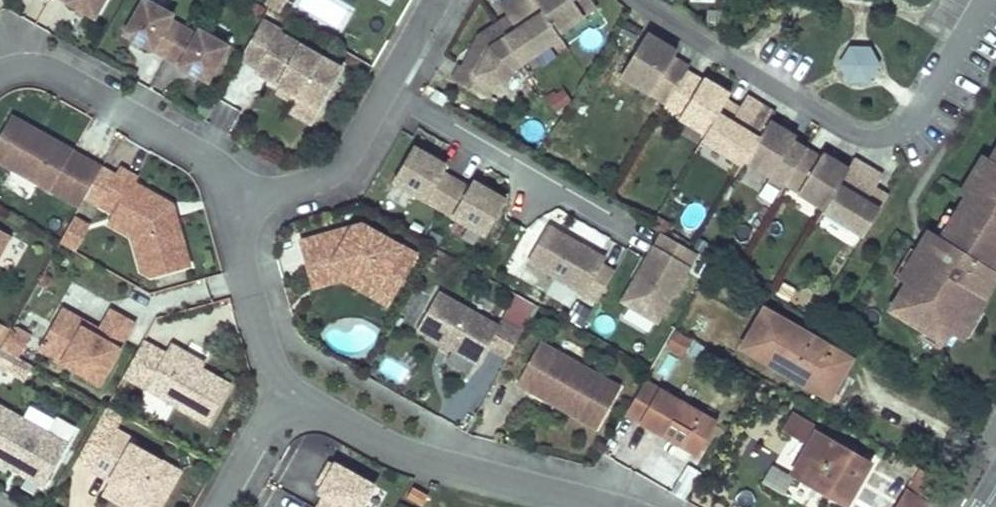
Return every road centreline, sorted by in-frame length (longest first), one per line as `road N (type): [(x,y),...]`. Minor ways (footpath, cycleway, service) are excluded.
road 1 (residential): [(656,0),(864,135),(907,125),(985,0)]
road 2 (residential): [(636,506),(595,483),(412,447),(285,385)]
road 3 (residential): [(238,208),(223,156),(41,51),(0,56)]
road 4 (residential): [(385,96),(637,238)]
road 5 (residential): [(385,96),(335,182),(238,208)]
road 6 (residential): [(285,385),(238,208)]
road 7 (residential): [(216,506),(285,385)]

